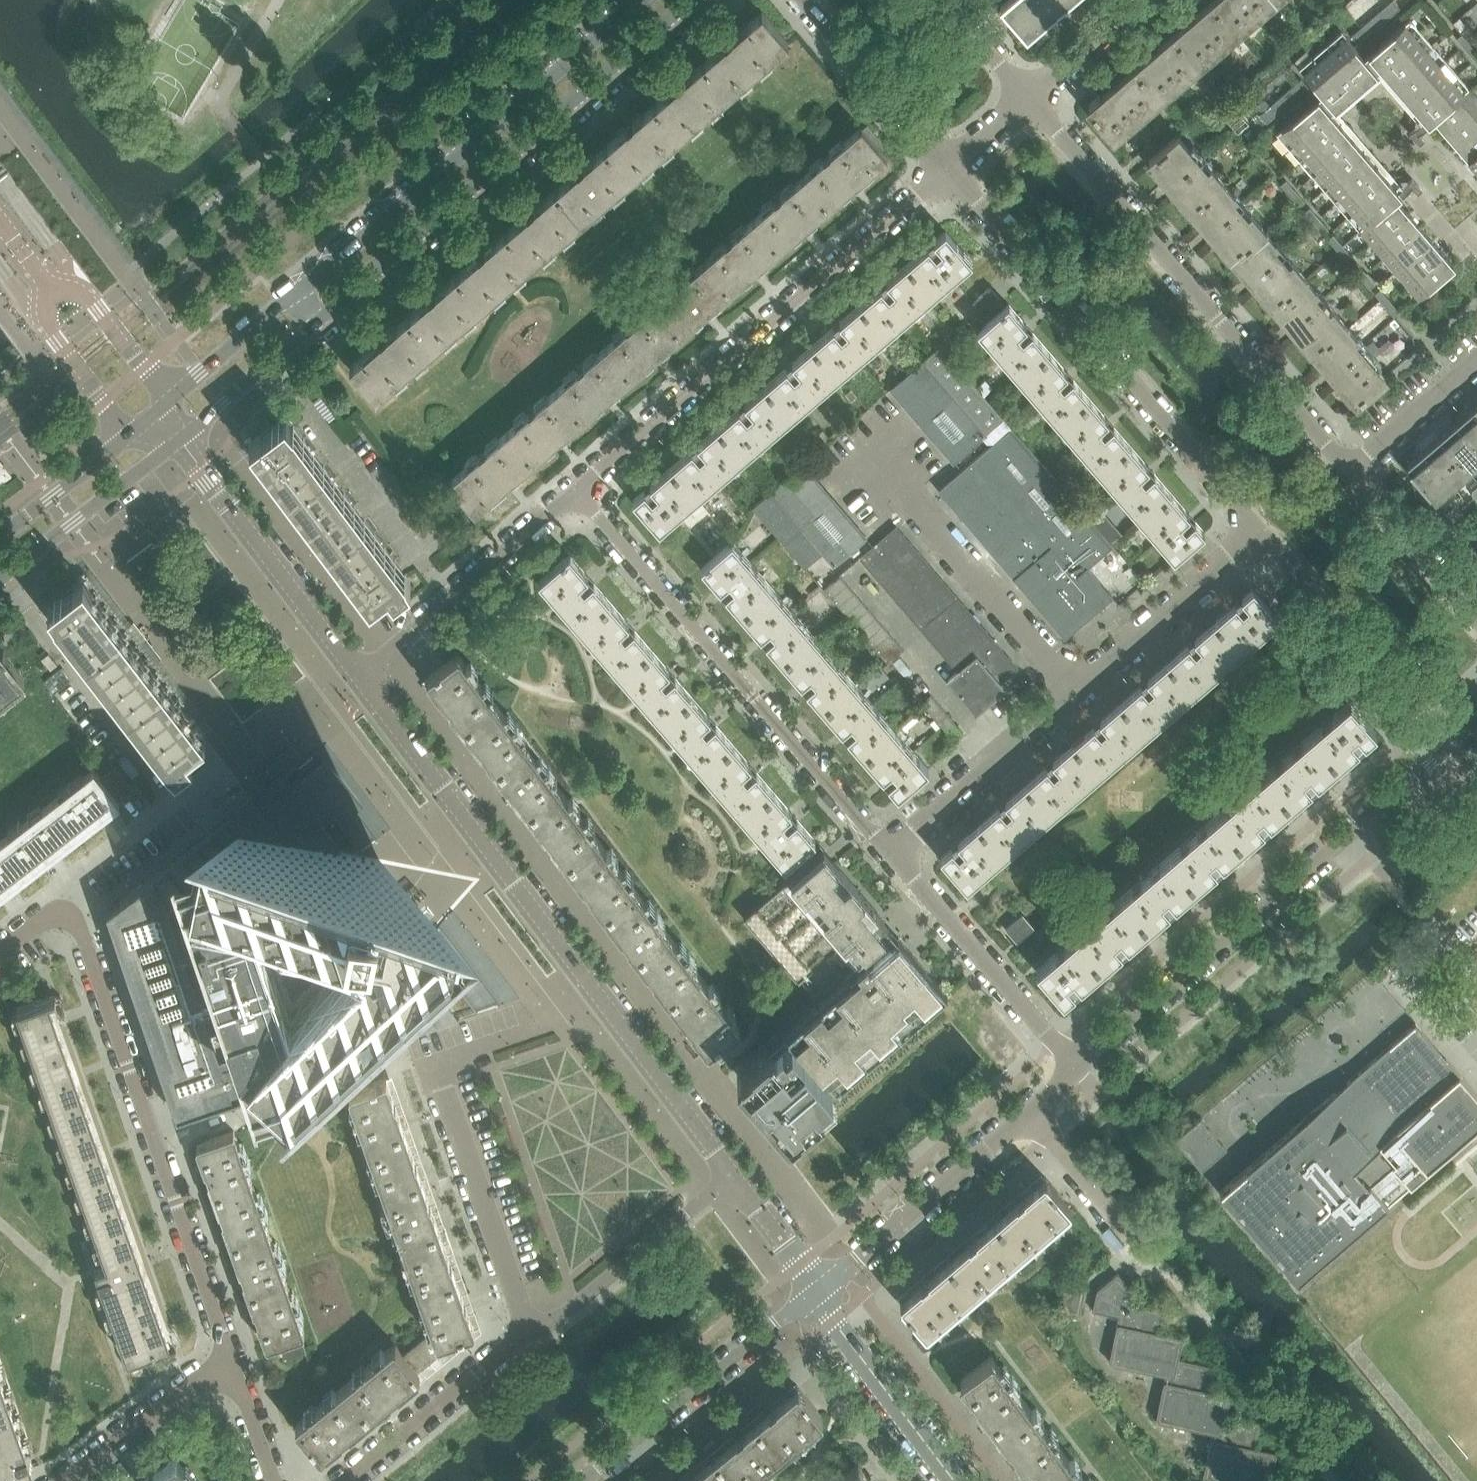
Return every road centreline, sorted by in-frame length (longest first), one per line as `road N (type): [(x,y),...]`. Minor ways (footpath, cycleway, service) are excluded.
road 1 (tertiary): [(179,441),(685,0)]
road 2 (residential): [(729,1177),(360,671)]
road 3 (tertiary): [(639,0),(168,397)]
road 4 (residential): [(571,489),(946,168)]
road 5 (residential): [(886,852),(1258,530)]
road 6 (residential): [(229,1367),(78,922),(61,910)]
road 7 (residential): [(729,1177),(562,1319),(537,1326),(348,1480)]
road 8 (residential): [(1346,469),(1027,100)]
road 9 (residential): [(1075,1068),(1444,749)]
road 10 (residential): [(886,852),(571,489)]
road 11 (residential): [(946,168),(1258,530)]
road 12 (unclassified): [(168,397),(90,300),(69,284),(45,284),(40,297),(48,323),(128,430)]
road 13 (residential): [(814,1290),(1075,1068)]
road 14 (residential): [(814,1290),(578,1480)]
road 15 (residential): [(360,671),(179,441)]
road 16 (residential): [(1258,530),(1444,749)]
road 17 (residential): [(1075,1068),(886,852)]
road 18 (residential): [(360,671),(571,489)]
road 19 (tertiary): [(0,580),(179,441)]
road 20 (residential): [(802,0),(946,168)]
road 21 (residential): [(64,1480),(202,1374),(229,1367)]
road 22 (residential): [(1476,621),(1346,469)]
road 23 (residential): [(61,910),(85,871),(189,795)]
road 24 (residential): [(1476,357),(1346,469)]
road 25 (tertiary): [(128,430),(0,532)]
road 26 (residential): [(1027,100),(1145,0)]
road 27 (residential): [(955,1480),(867,1367)]
road 28 (residential): [(814,1290),(729,1177)]
road 29 (residential): [(1027,100),(945,0)]
road 30 (residential): [(276,1480),(229,1367)]

